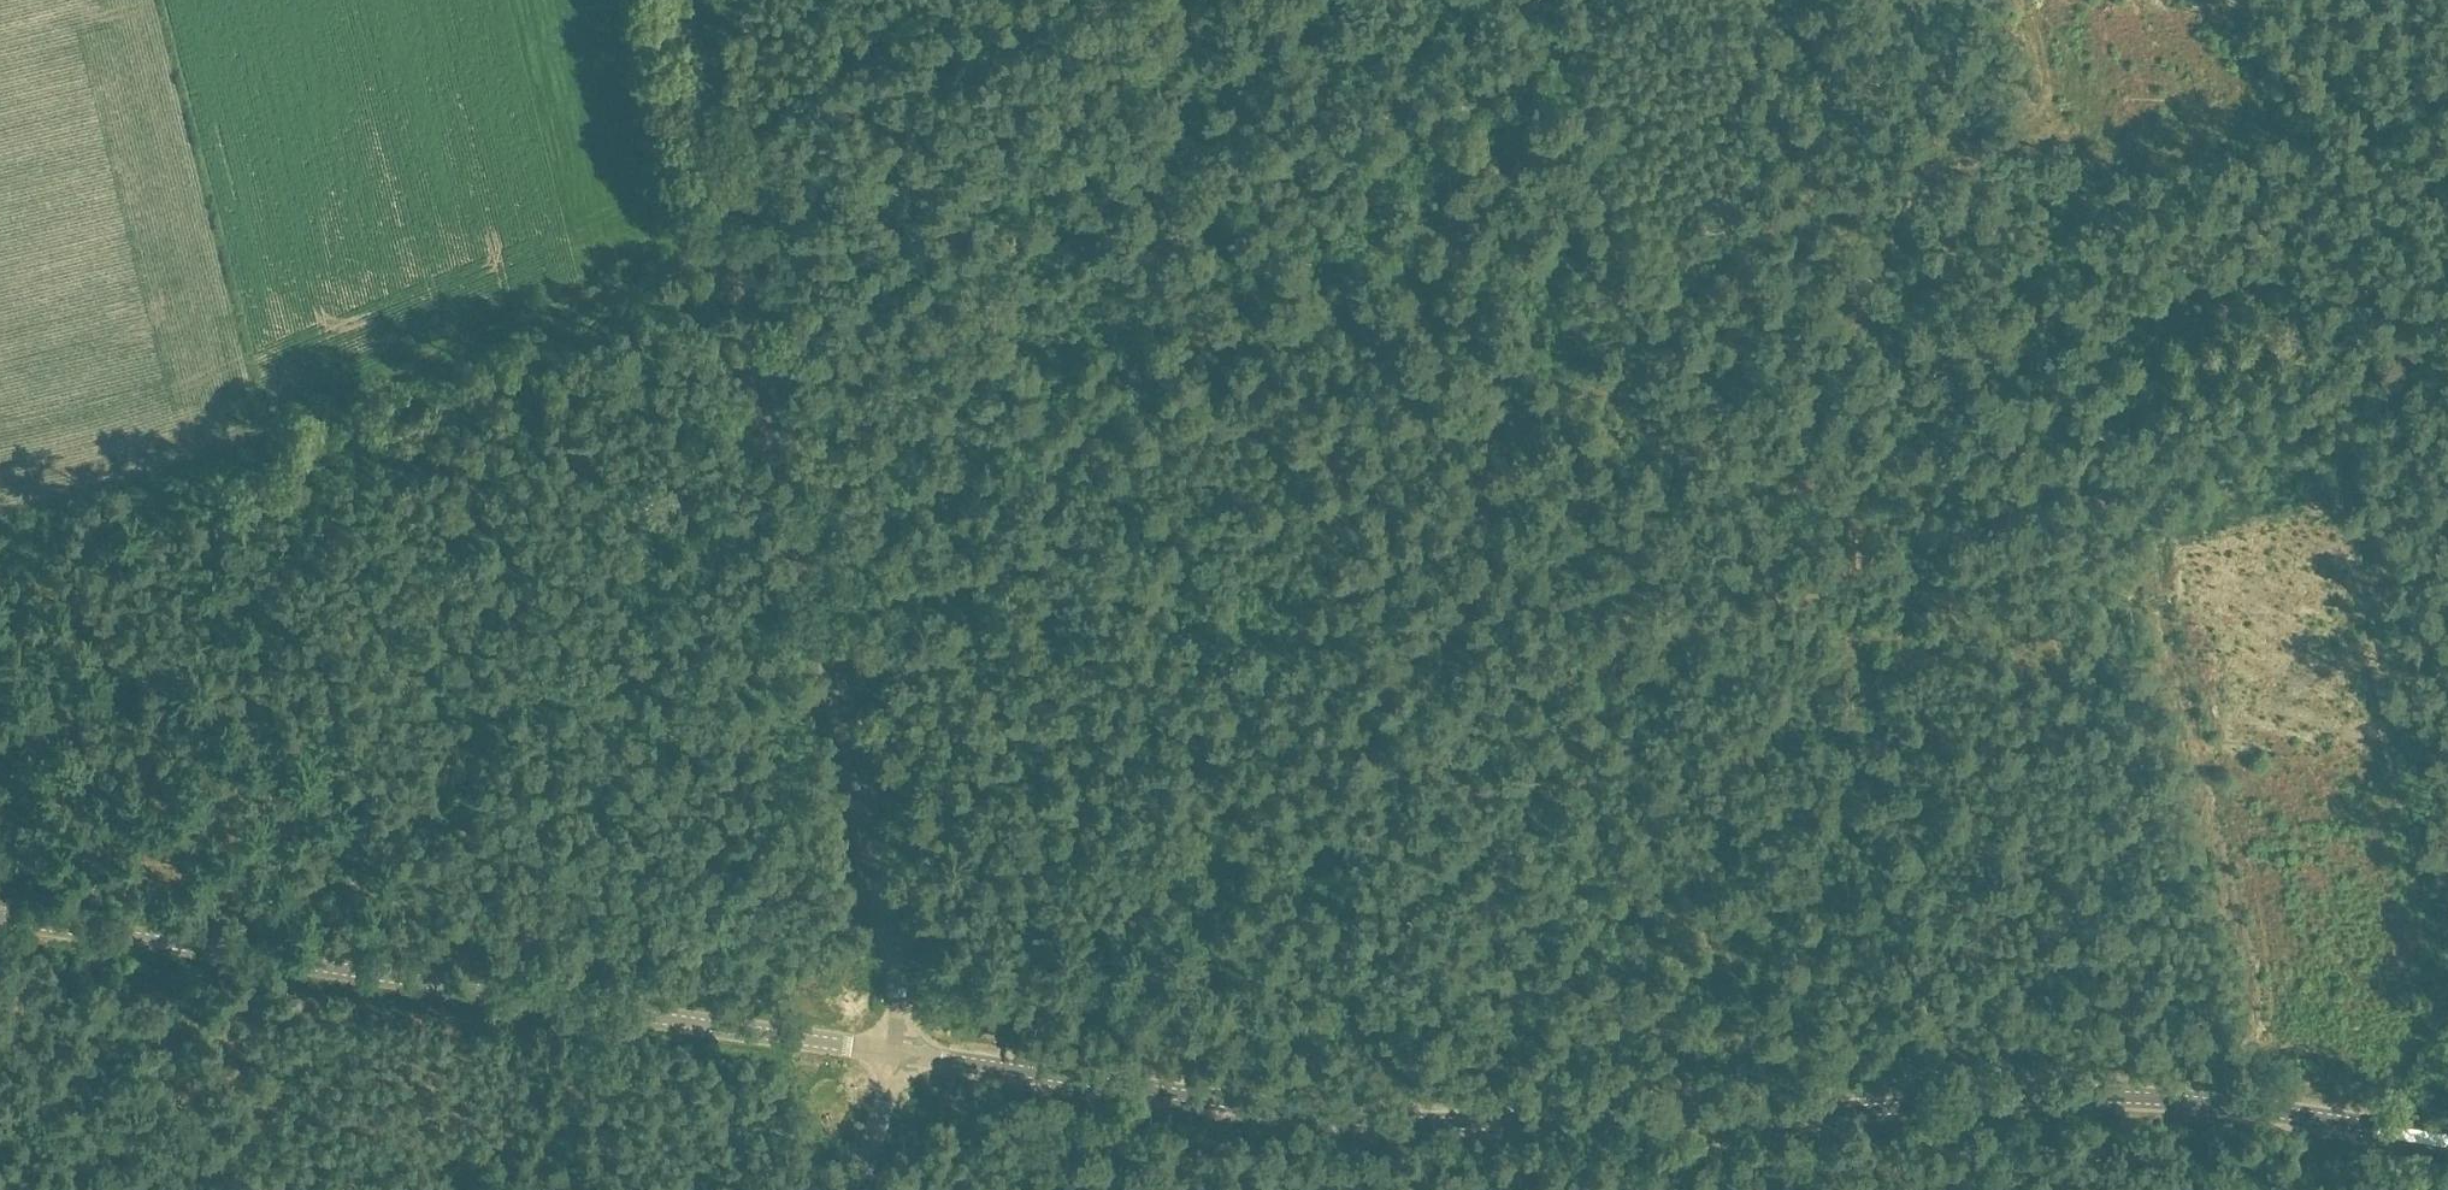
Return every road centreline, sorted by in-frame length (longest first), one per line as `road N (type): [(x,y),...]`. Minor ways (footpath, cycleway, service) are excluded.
road 1 (tertiary): [(2447,1140),(2214,1102),(1857,1119),(1400,1123),(898,1049)]
road 2 (unclassified): [(898,1049),(899,1001),(849,656),(683,0)]
road 3 (tertiary): [(898,1049),(0,916)]
road 4 (unclassified): [(857,1189),(898,1049)]

